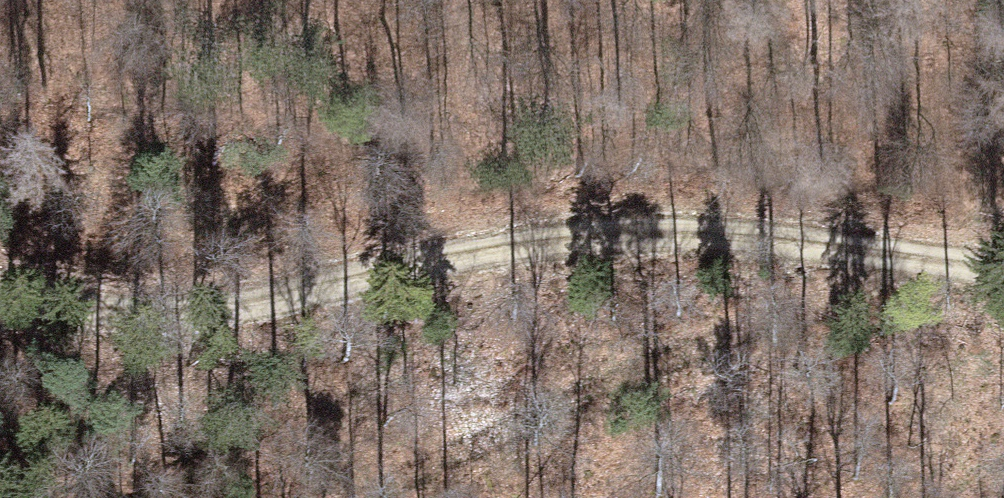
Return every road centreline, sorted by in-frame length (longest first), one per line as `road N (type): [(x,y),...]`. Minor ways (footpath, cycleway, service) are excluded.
road 1 (track): [(0,283),(92,310),(174,313),(371,279),(501,245),(664,233),(860,246),(1003,272)]
road 2 (track): [(920,257),(553,408),(359,497)]

